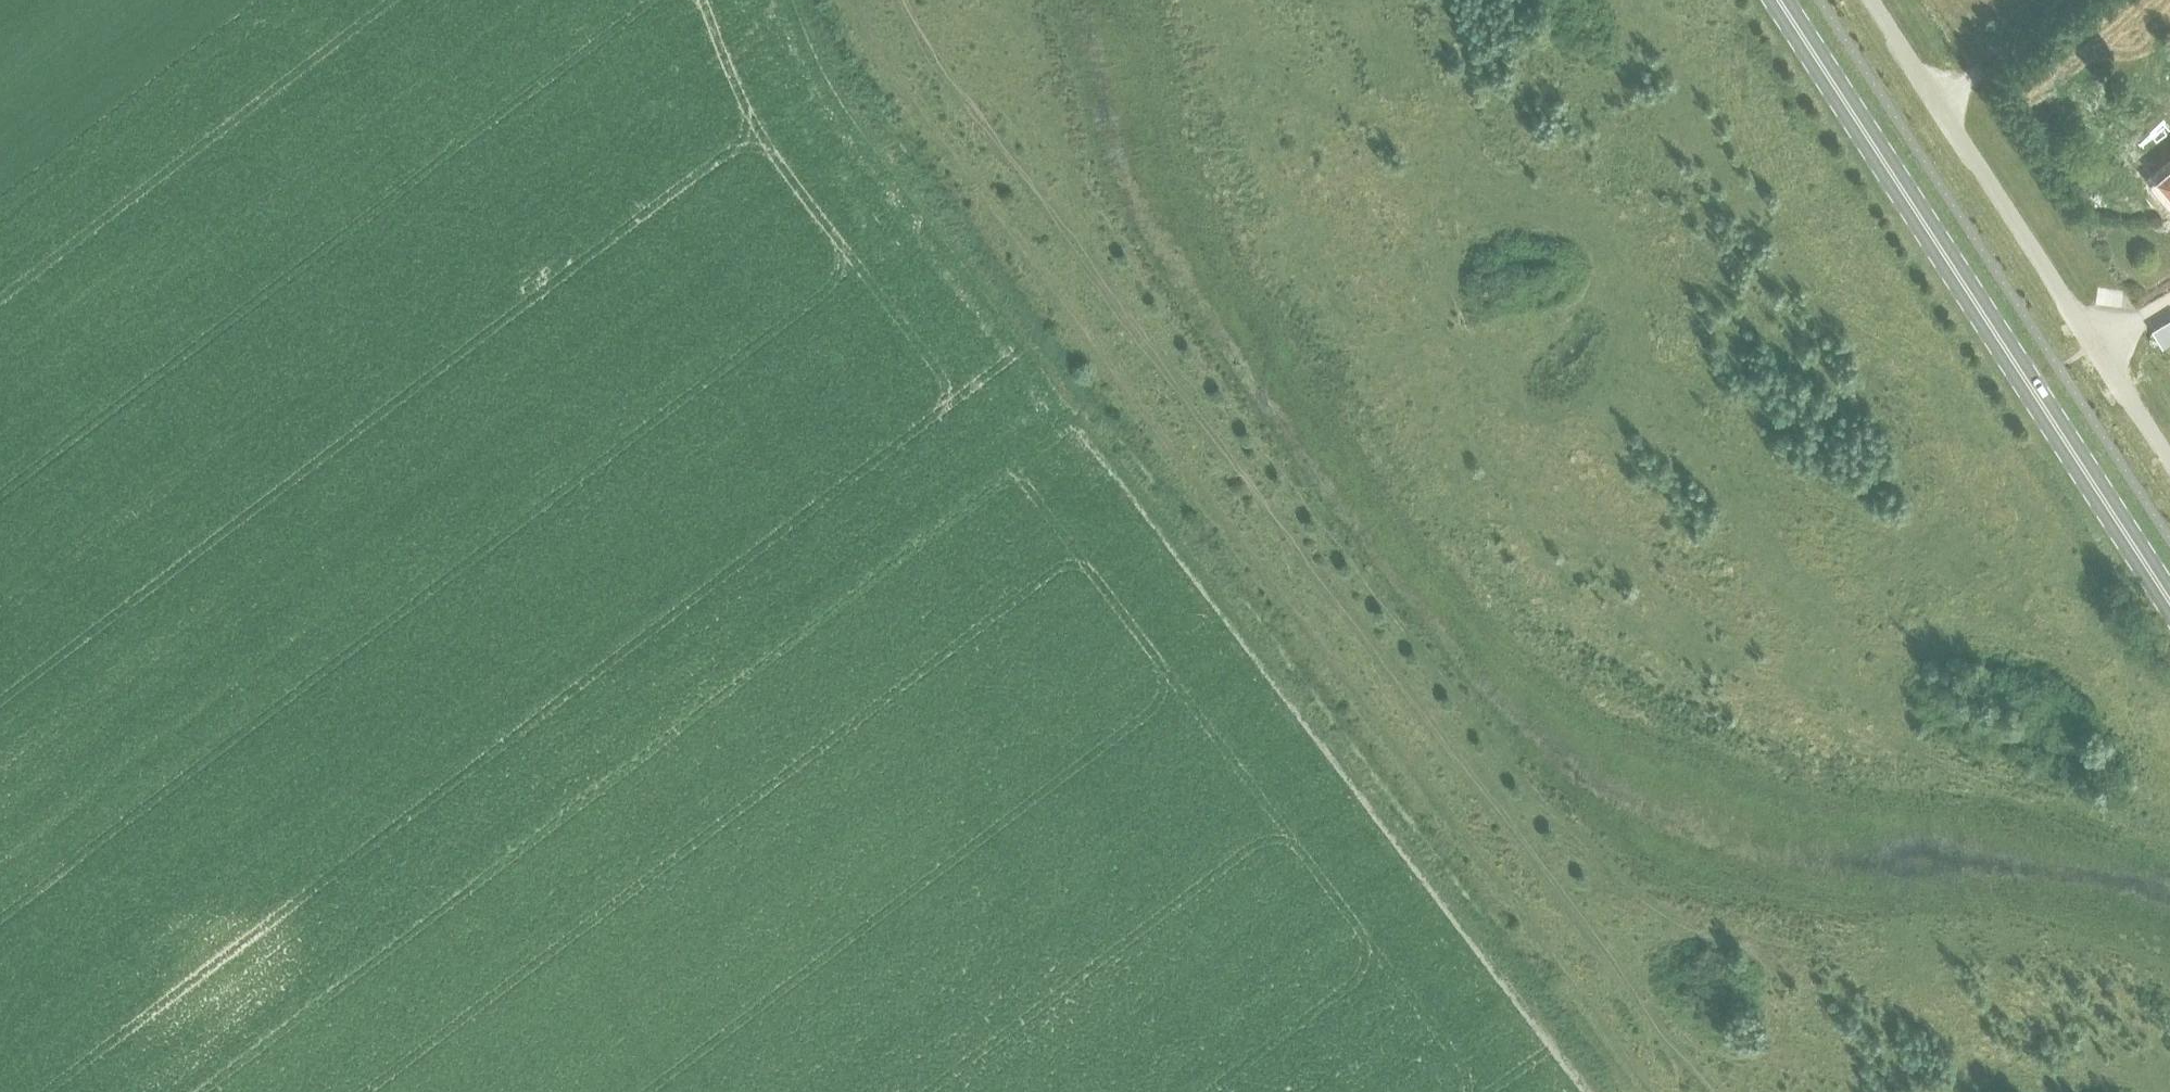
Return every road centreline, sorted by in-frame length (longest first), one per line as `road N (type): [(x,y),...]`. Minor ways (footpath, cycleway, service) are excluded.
road 1 (primary): [(2169,602),(1778,0)]
road 2 (unclassified): [(2169,458),(1872,0)]

